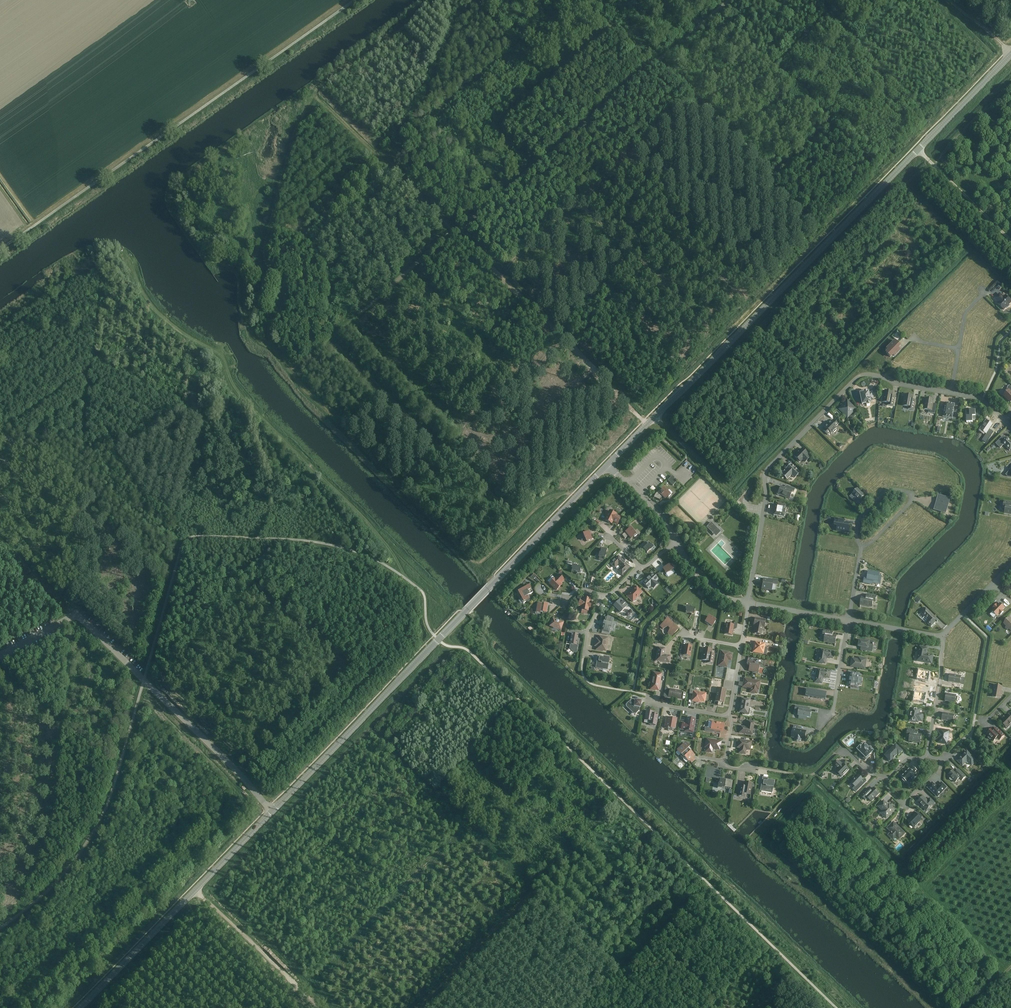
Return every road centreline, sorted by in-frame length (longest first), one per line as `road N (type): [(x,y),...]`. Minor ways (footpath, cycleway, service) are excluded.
road 1 (unclassified): [(272,810),(1010,52)]
road 2 (track): [(477,561),(256,333),(282,309),(282,281),(265,254),(314,91),(442,0)]
road 3 (track): [(292,373),(729,0)]
road 4 (track): [(647,425),(314,91)]
road 5 (track): [(459,618),(235,388),(220,352),(204,348)]
road 6 (unclassified): [(57,624),(76,613),(272,810)]
road 7 (unclassified): [(79,1007),(272,810)]
road 8 (track): [(453,0),(430,76),(370,148)]
road 9 (track): [(317,1007),(194,890)]
road 10 (track): [(256,333),(239,267),(217,261),(183,223)]
road 11 (track): [(917,149),(1010,241)]
road 12 (track): [(477,561),(537,508),(577,496)]

